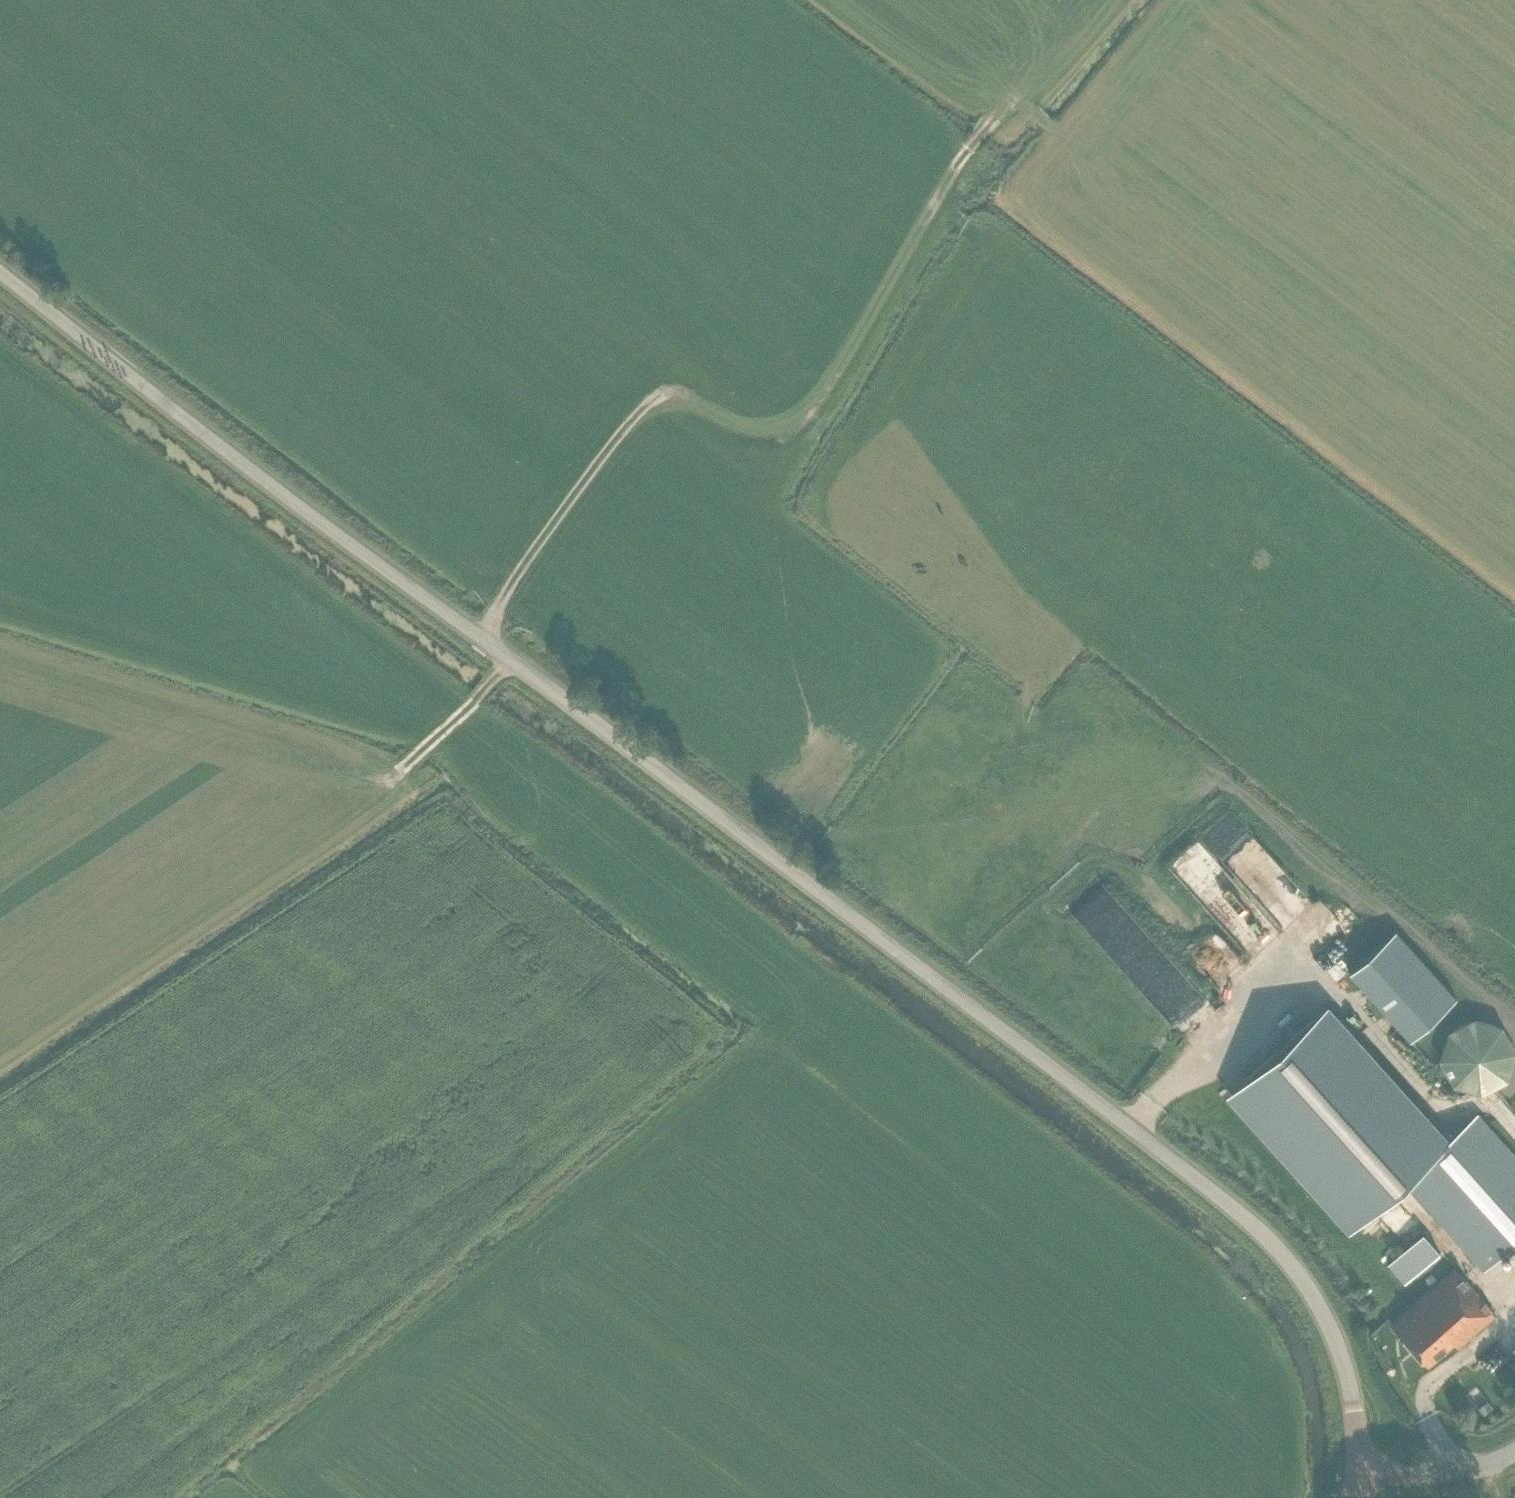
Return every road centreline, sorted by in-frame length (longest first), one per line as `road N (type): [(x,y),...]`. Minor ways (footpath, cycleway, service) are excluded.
road 1 (tertiary): [(1359,1474),(1343,1359),(1320,1305),(1268,1239),(0,276)]
road 2 (tertiary): [(1359,1474),(1452,1472),(1514,1451)]

